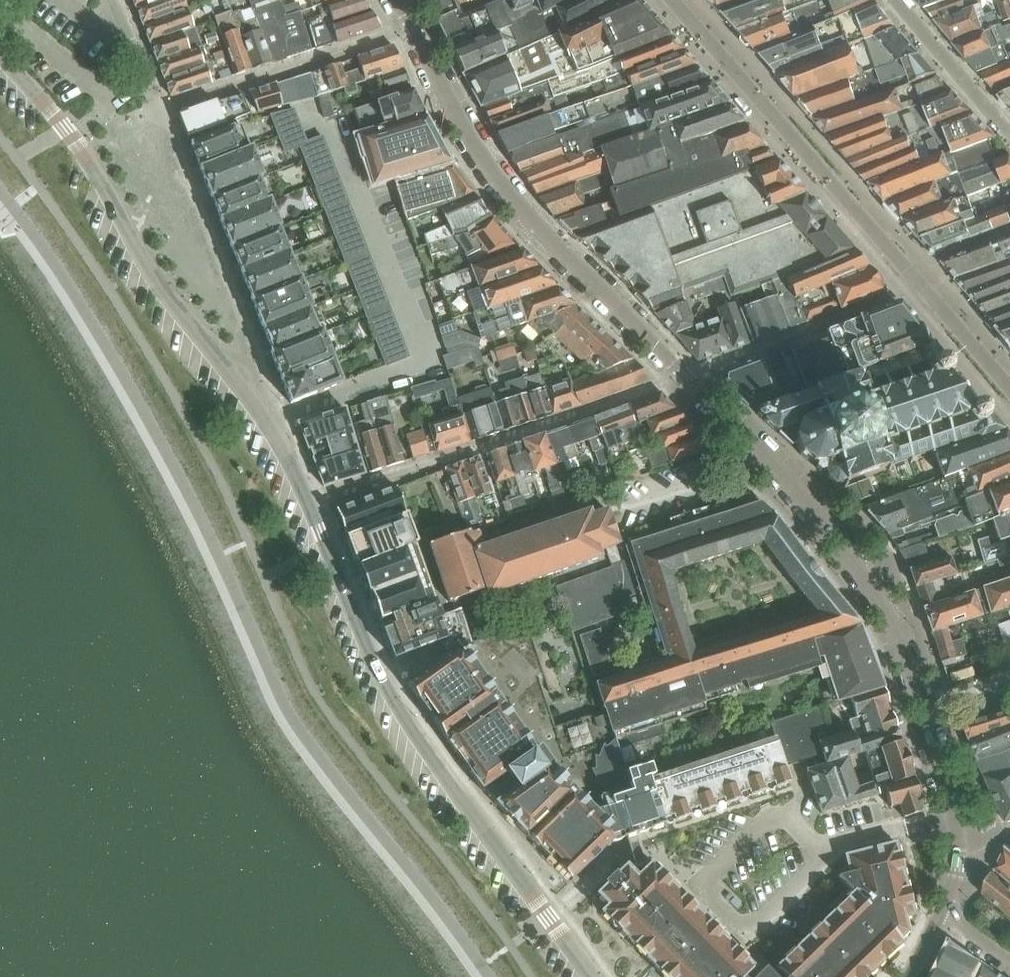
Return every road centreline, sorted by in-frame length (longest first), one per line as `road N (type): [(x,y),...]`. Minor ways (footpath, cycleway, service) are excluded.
road 1 (residential): [(0,54),(82,152),(154,283),(267,417),(382,682),(598,976)]
road 2 (residential): [(942,910),(959,877),(960,831),(888,617),(844,543),(541,233),(468,141),(394,0)]

